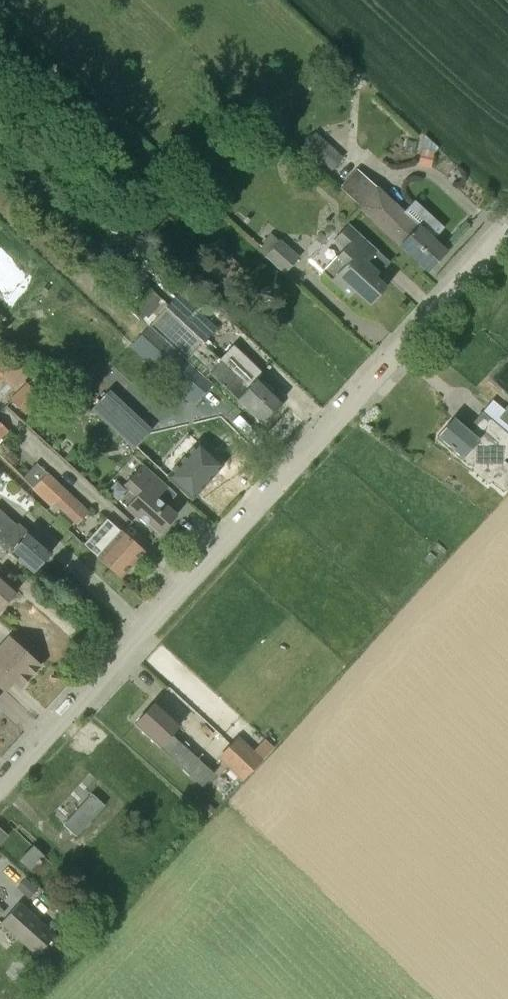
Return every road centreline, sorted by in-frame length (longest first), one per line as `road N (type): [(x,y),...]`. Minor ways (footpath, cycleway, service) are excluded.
road 1 (unclassified): [(0,787),(507,259)]

